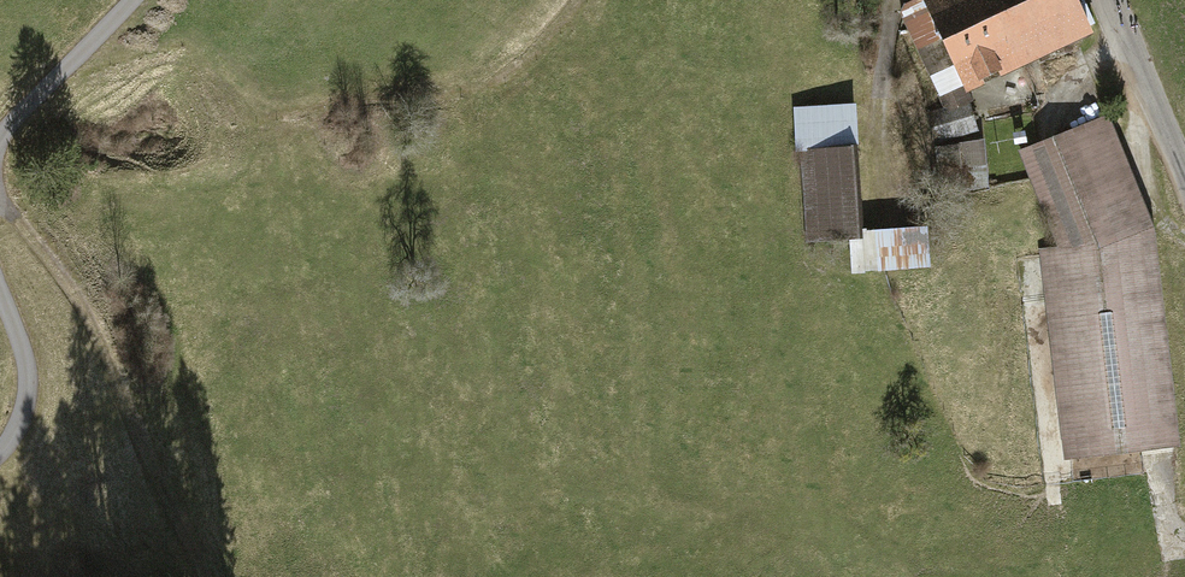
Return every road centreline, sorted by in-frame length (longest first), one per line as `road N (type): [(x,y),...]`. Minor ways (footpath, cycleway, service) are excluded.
road 1 (tertiary): [(1184,190),(1110,0)]
road 2 (track): [(130,0),(0,142)]
road 3 (track): [(0,292),(22,354),(27,403),(0,454)]

